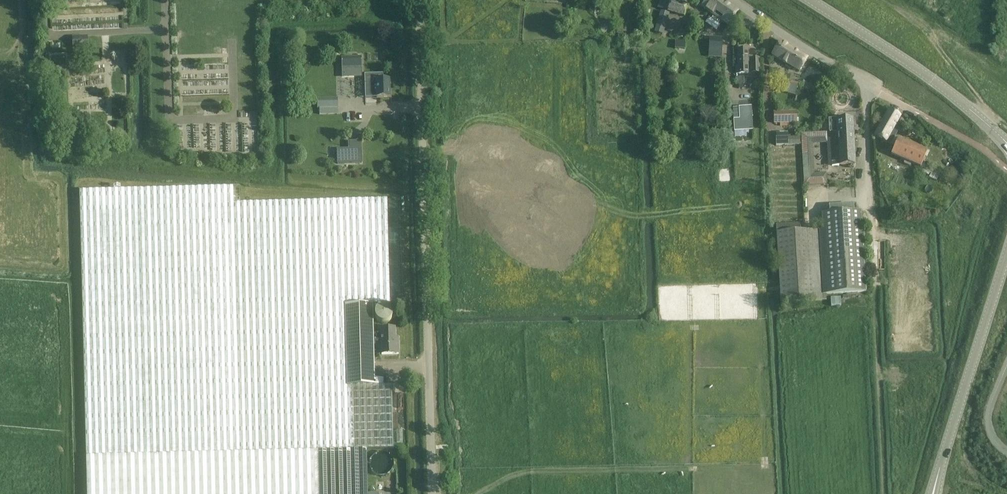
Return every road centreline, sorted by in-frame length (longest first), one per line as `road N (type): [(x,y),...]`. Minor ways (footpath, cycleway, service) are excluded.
road 1 (unclassified): [(431,493),(420,0)]
road 2 (tertiary): [(932,493),(1006,256)]
road 3 (tertiary): [(1006,145),(933,81),(807,0)]
road 4 (residential): [(876,90),(728,0)]

